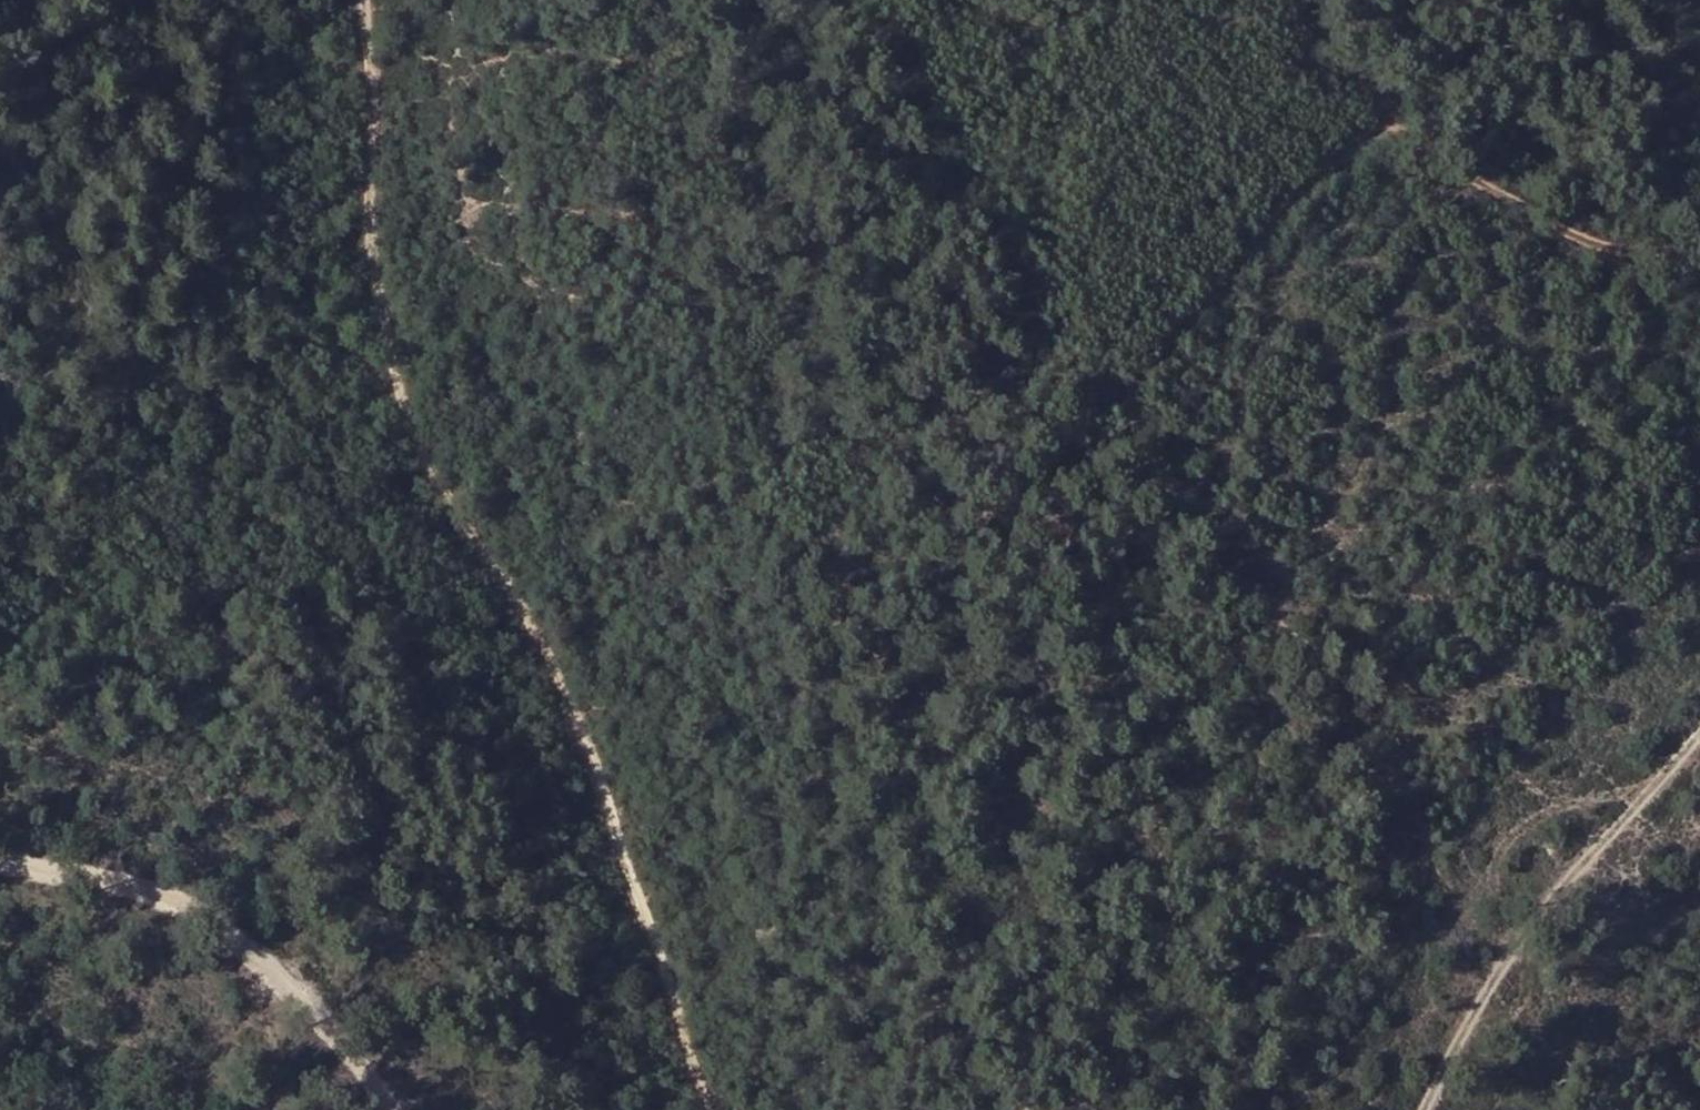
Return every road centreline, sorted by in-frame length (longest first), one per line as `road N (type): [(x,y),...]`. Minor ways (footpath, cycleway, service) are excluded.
road 1 (track): [(721,1109),(592,695),(534,586),(431,454),(398,396),(356,262),(341,0)]
road 2 (track): [(412,1109),(312,989),(239,931),(108,884),(0,862)]
road 3 (track): [(1441,1109),(1574,881),(1699,743)]

